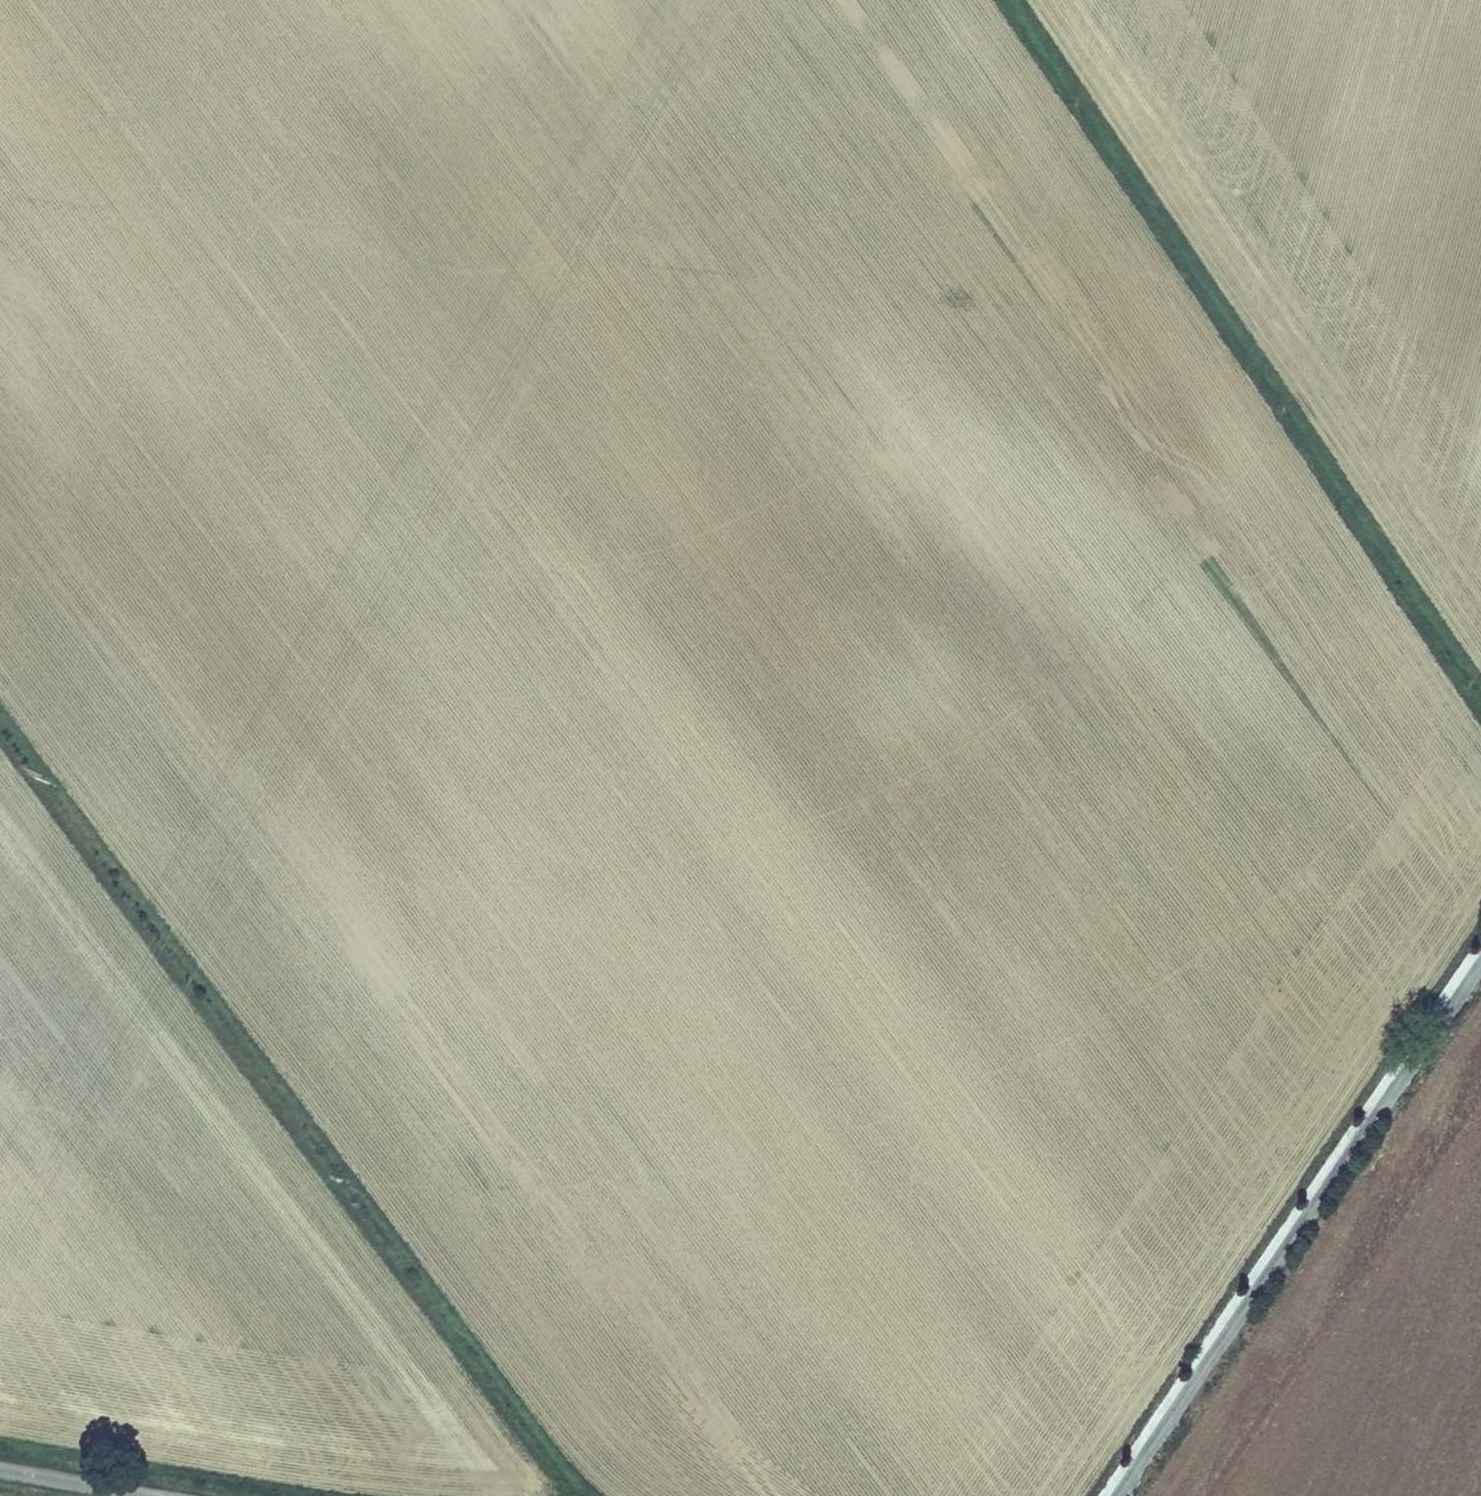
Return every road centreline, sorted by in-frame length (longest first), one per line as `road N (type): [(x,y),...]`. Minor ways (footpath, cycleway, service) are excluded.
road 1 (tertiary): [(0,1465),(188,1495)]

